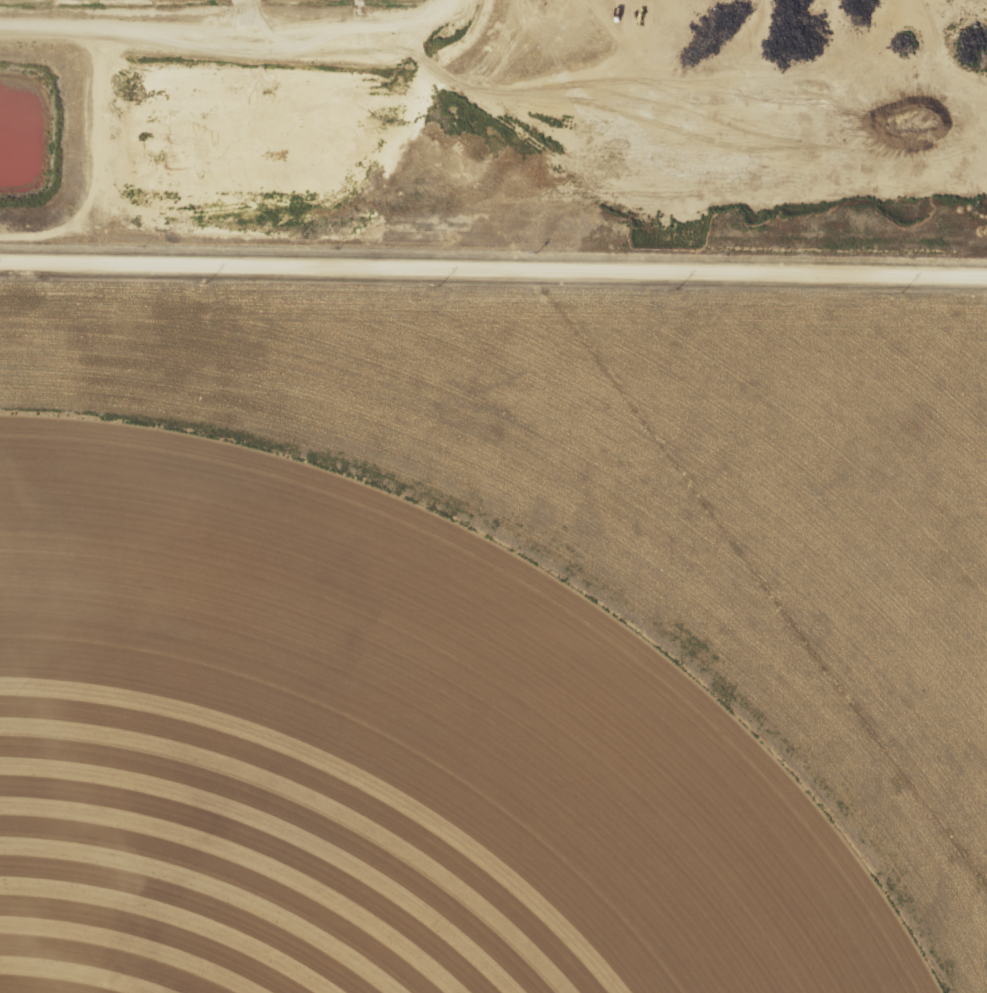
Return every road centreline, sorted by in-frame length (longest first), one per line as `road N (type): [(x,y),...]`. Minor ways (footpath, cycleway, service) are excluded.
road 1 (residential): [(986,278),(0,264)]

